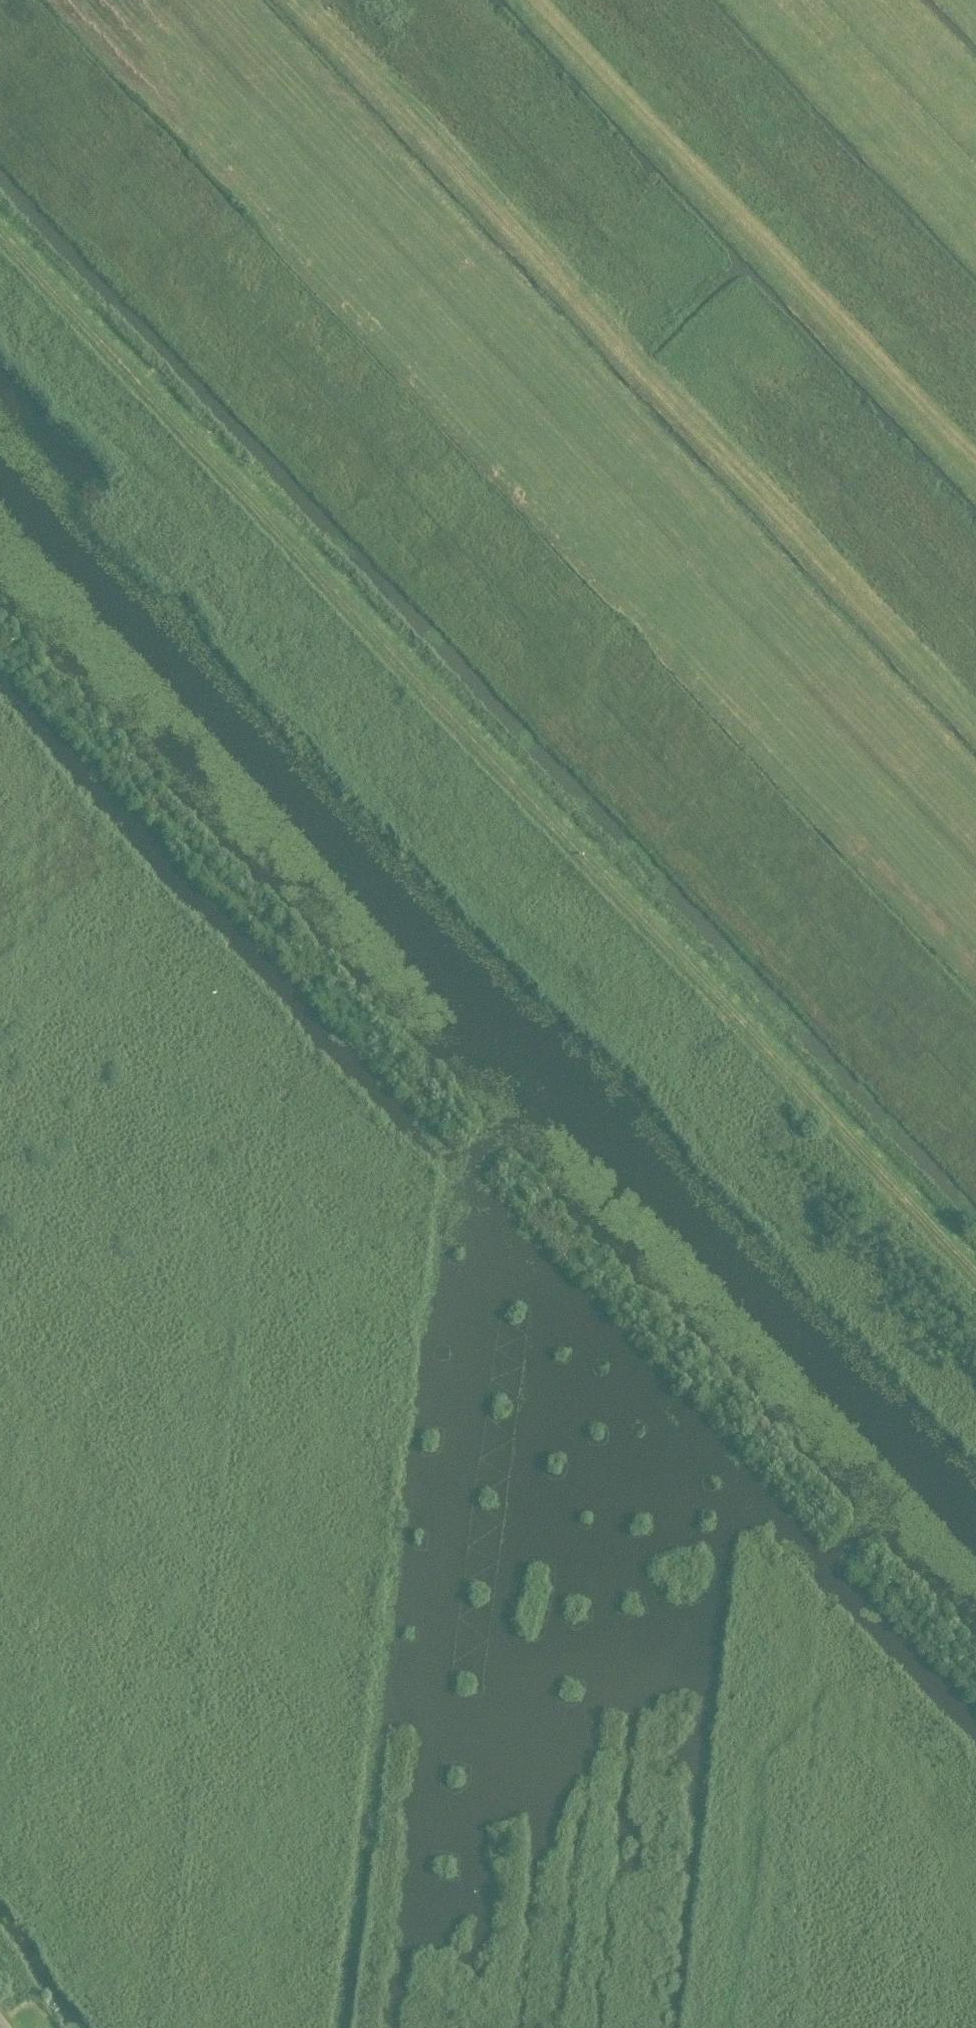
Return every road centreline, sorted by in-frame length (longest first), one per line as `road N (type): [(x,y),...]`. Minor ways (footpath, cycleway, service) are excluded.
road 1 (track): [(975,1275),(0,233)]

